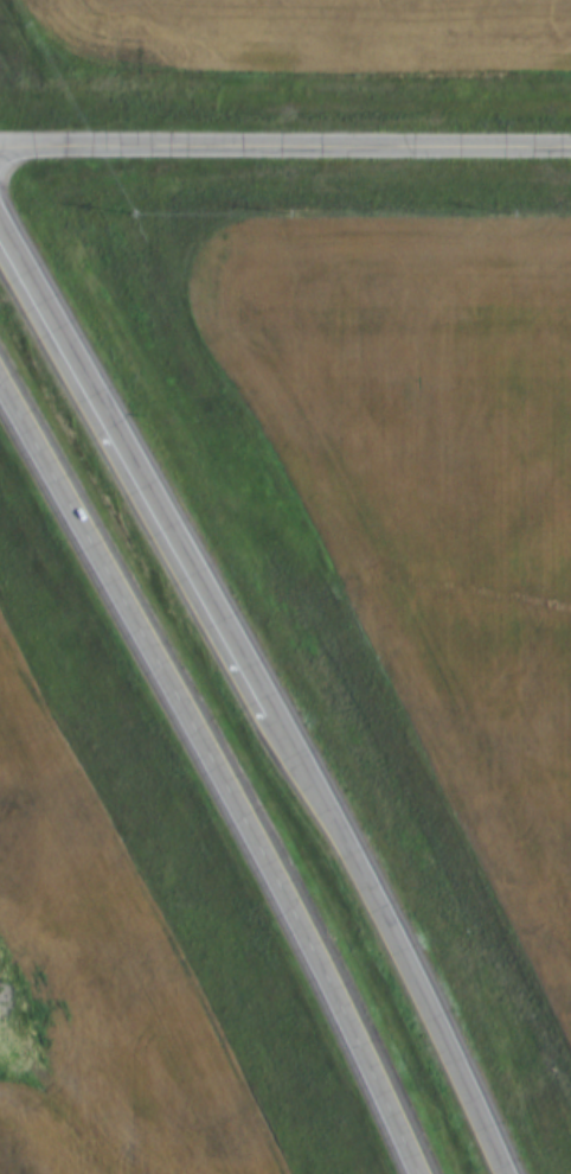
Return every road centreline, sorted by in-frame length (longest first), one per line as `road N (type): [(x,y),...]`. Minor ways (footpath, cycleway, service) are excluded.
road 1 (trunk): [(0,382),(320,958),(415,1173)]
road 2 (tertiary): [(570,146),(0,148)]
road 3 (trunk): [(265,708),(0,228)]
road 4 (trunk): [(504,1173),(417,981),(265,708)]

